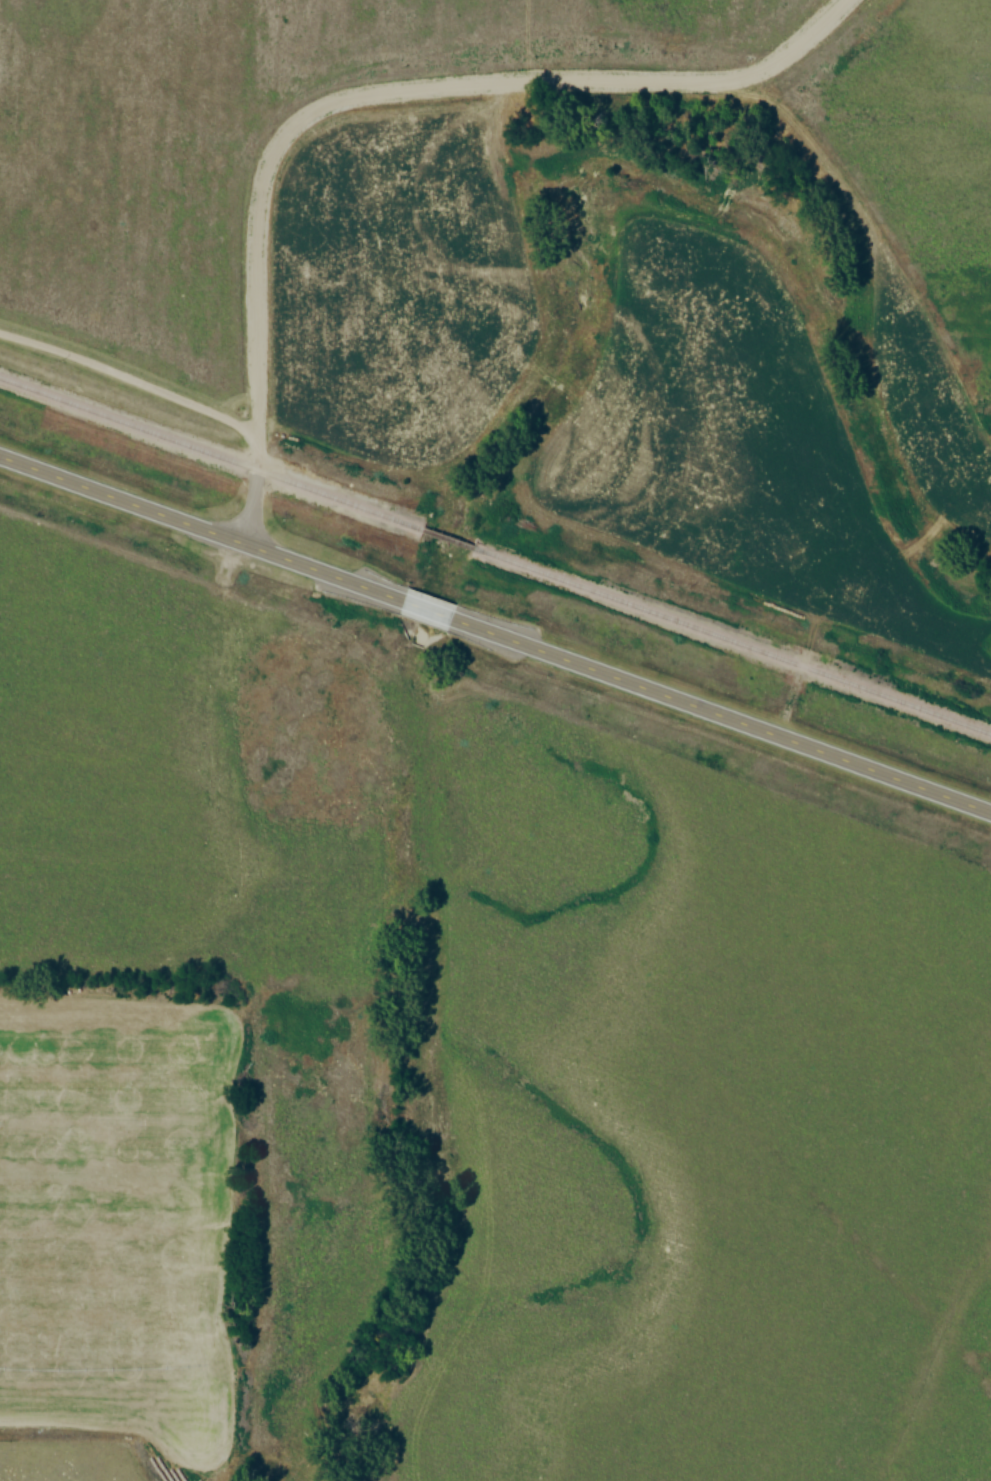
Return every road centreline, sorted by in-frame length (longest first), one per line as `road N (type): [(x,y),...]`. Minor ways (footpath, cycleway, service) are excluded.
road 1 (residential): [(846,0),(766,71),(361,93),(296,117),(263,166),(256,213),(259,471),(245,544)]
road 2 (primary): [(453,619),(990,813)]
road 3 (primary): [(0,456),(404,601)]

